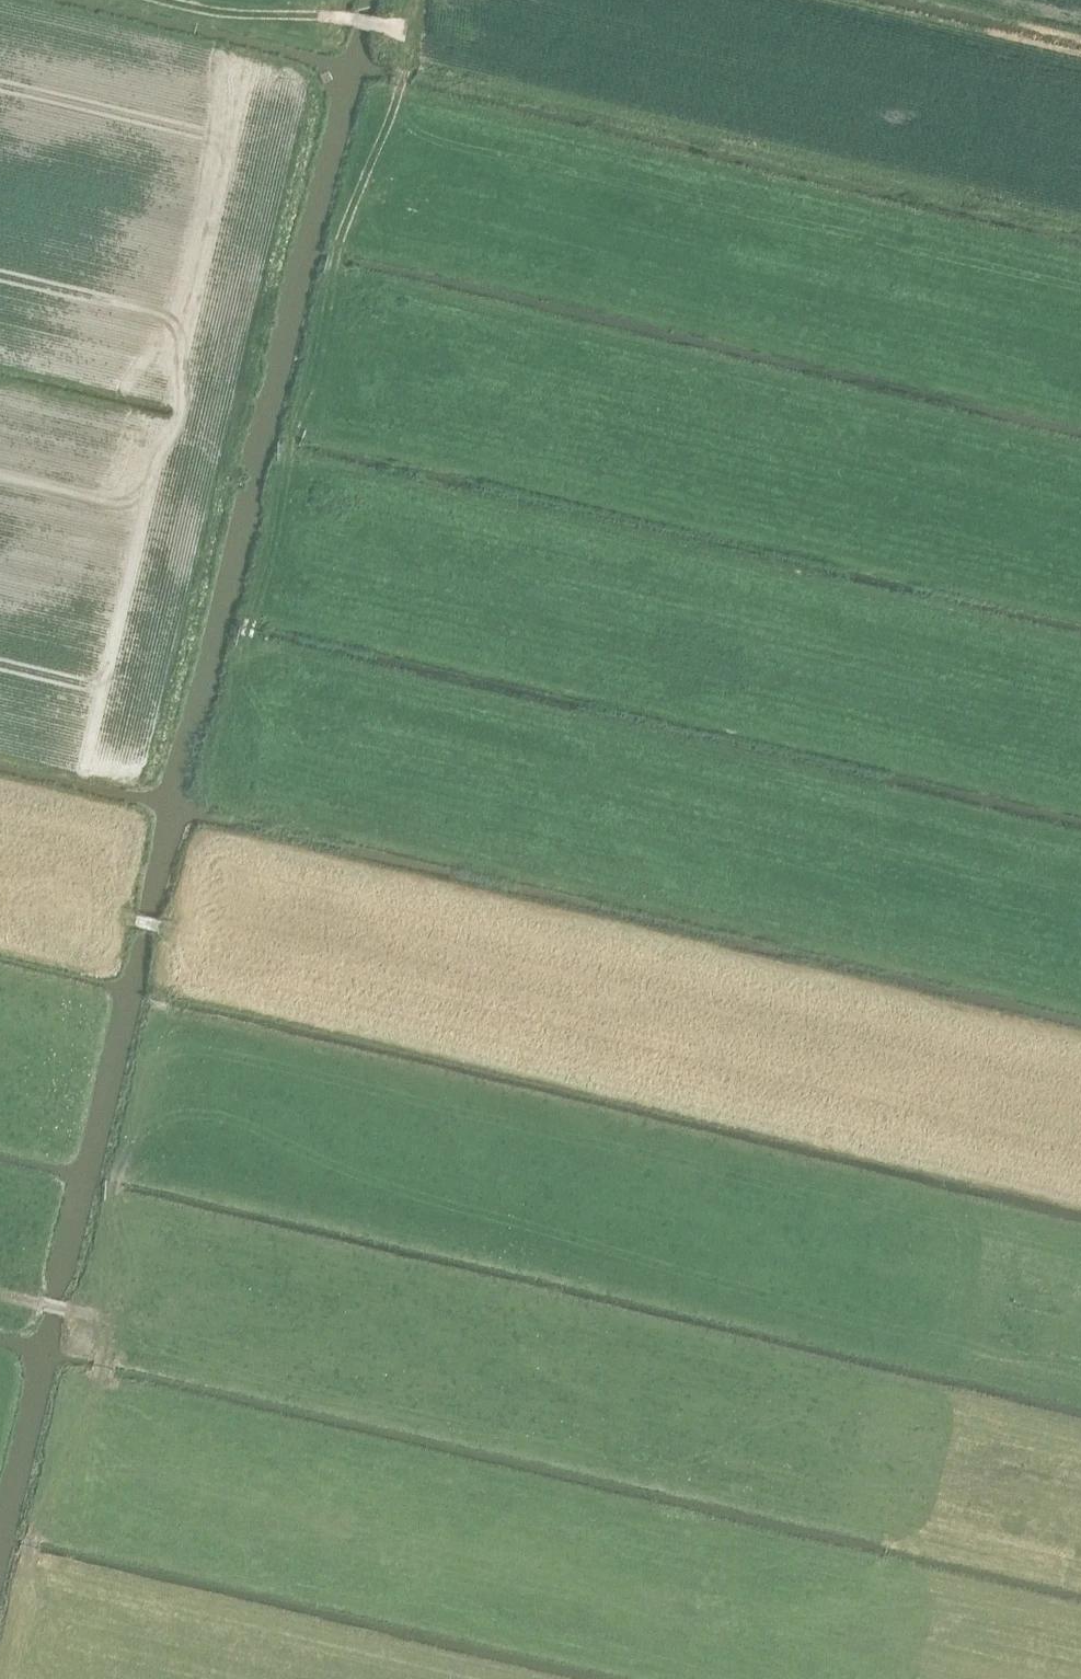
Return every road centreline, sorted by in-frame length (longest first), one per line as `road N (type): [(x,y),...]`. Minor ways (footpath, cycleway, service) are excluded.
road 1 (track): [(242,651),(332,272),(416,37),(482,45)]
road 2 (track): [(405,32),(160,0)]

